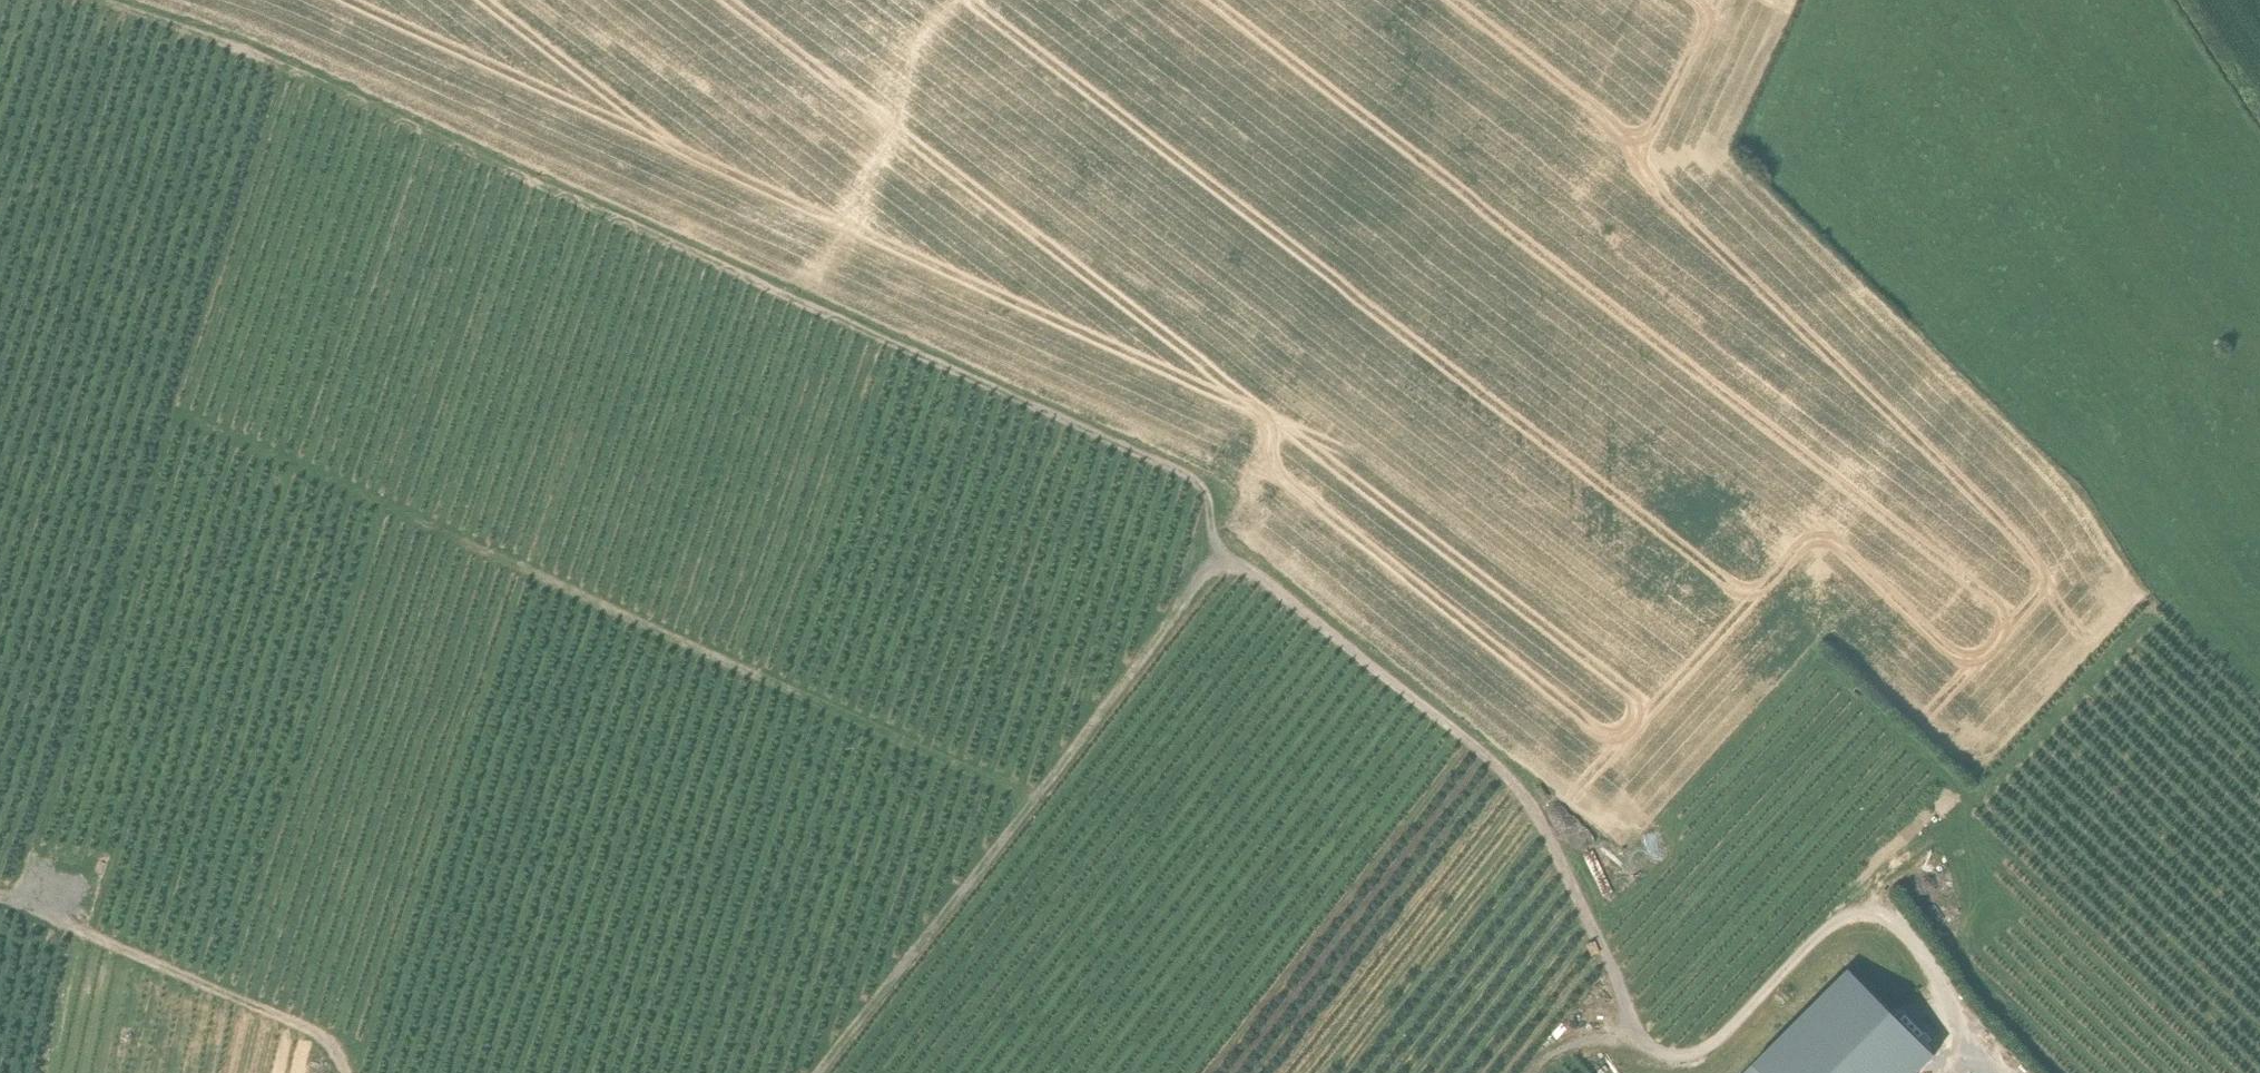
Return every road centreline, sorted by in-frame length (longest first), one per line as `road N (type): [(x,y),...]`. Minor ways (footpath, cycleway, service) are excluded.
road 1 (track): [(1998,1072),(1964,1037),(1920,953),(1868,913),(1841,923),(1711,1048),(1682,1058),(1646,1046),(1546,825),(1506,777),(1228,559),(1201,489),(1175,469),(221,42),(87,0)]

